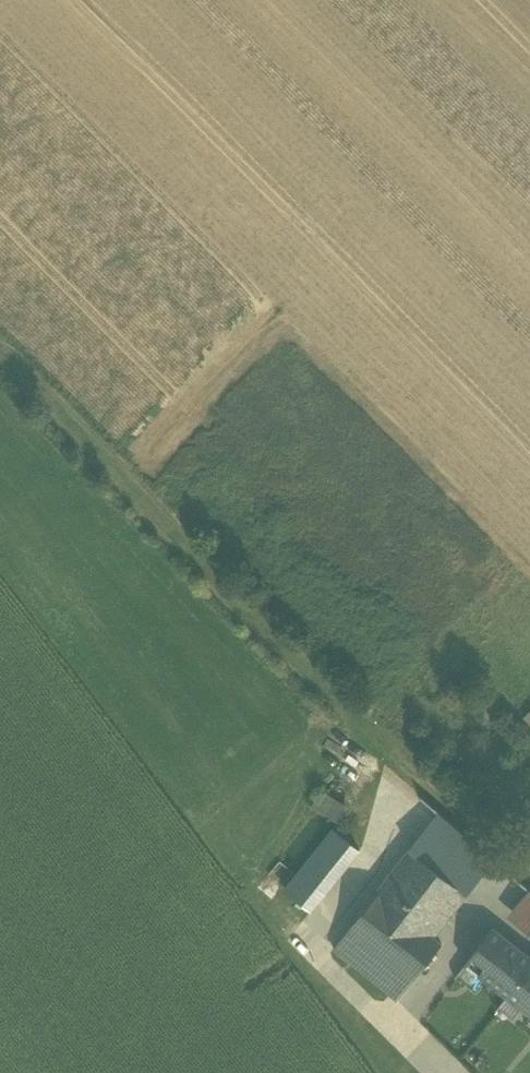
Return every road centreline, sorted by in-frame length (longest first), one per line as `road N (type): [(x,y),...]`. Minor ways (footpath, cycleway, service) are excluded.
road 1 (track): [(0,352),(318,682),(529,876)]
road 2 (track): [(400,810),(320,924),(318,950),(430,1072)]
road 3 (track): [(391,1032),(486,913)]

